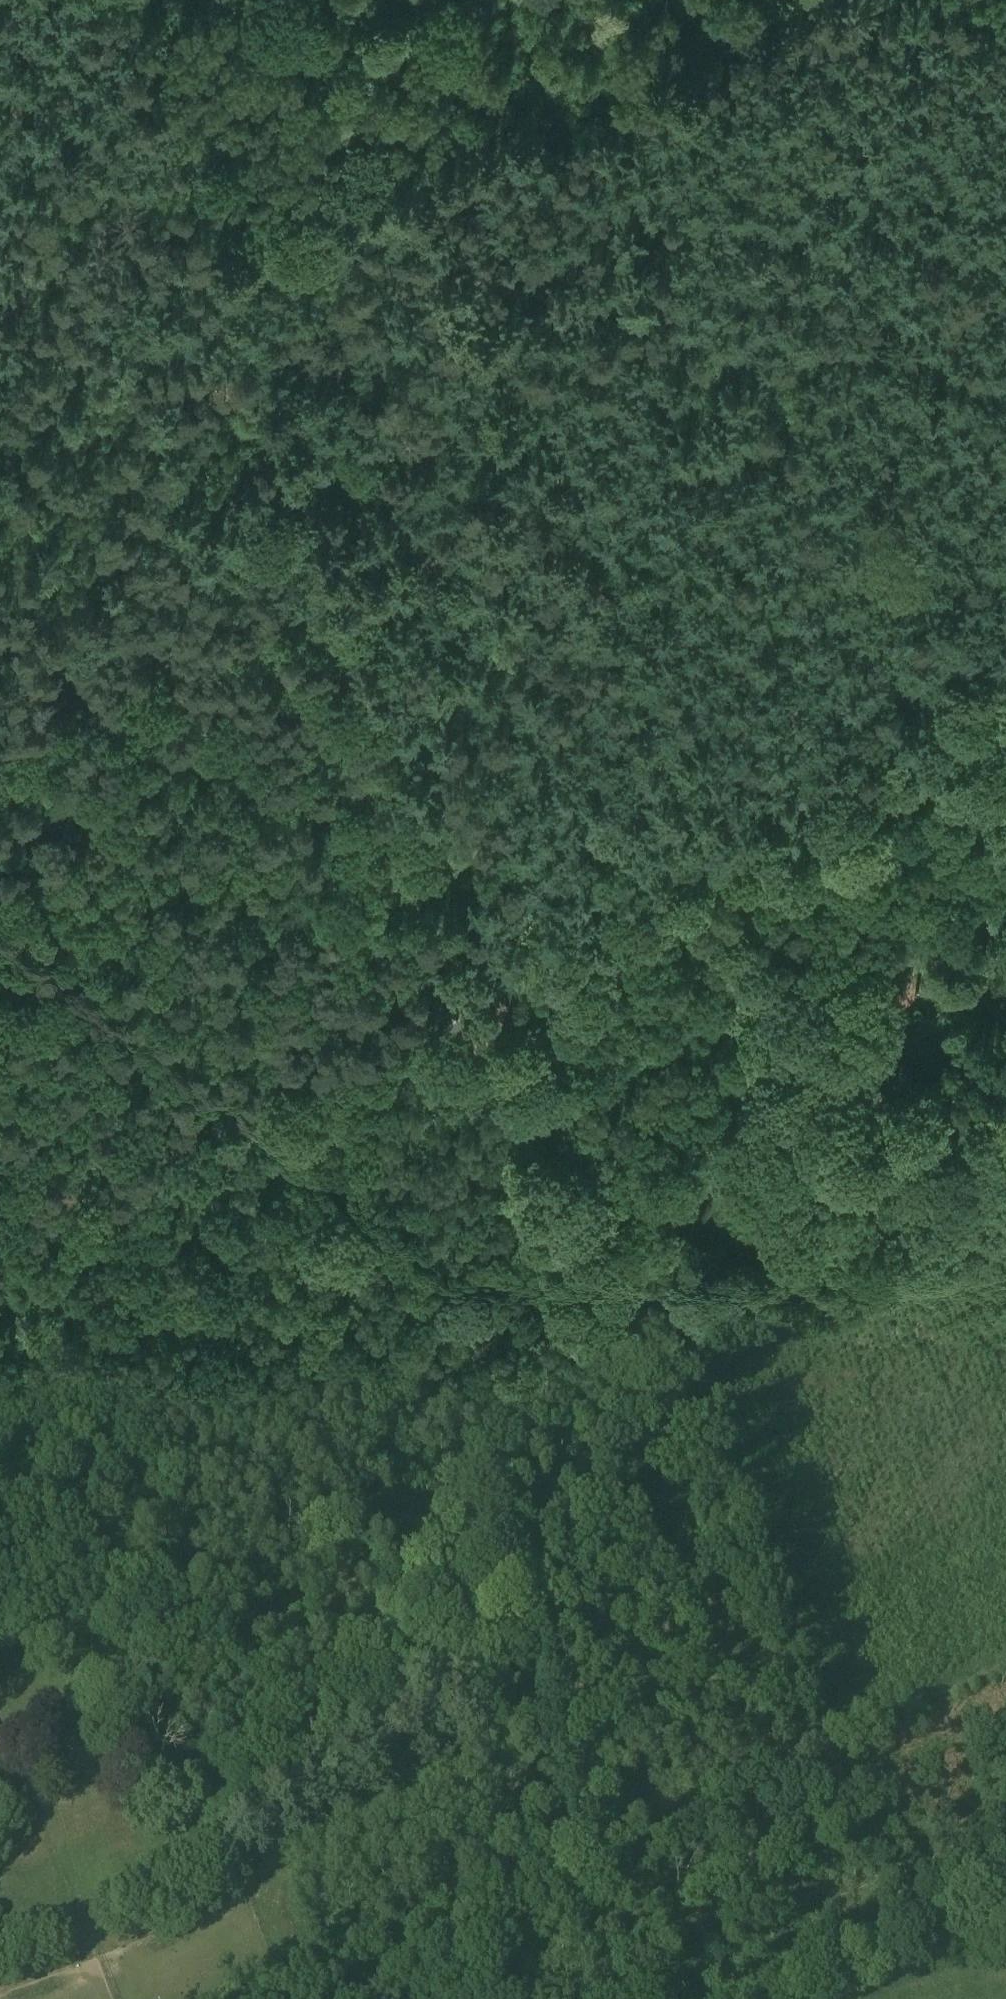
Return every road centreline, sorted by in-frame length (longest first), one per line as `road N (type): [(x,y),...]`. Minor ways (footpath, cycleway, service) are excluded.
road 1 (track): [(1005,709),(0,1269)]
road 2 (track): [(784,1998),(1005,1912)]

